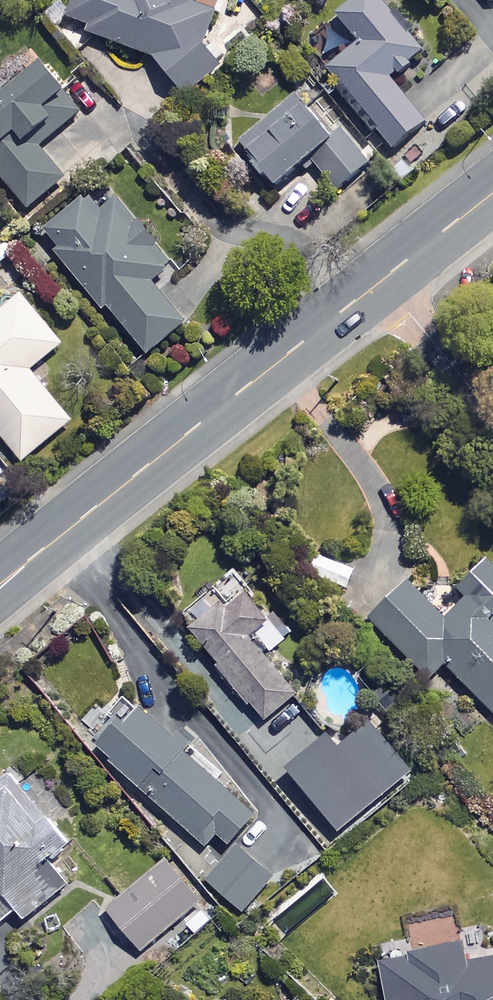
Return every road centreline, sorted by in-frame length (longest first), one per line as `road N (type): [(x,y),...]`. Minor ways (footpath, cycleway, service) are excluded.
road 1 (tertiary): [(0,591),(383,279)]
road 2 (residential): [(383,279),(492,415)]
road 3 (tertiary): [(383,279),(492,189)]

